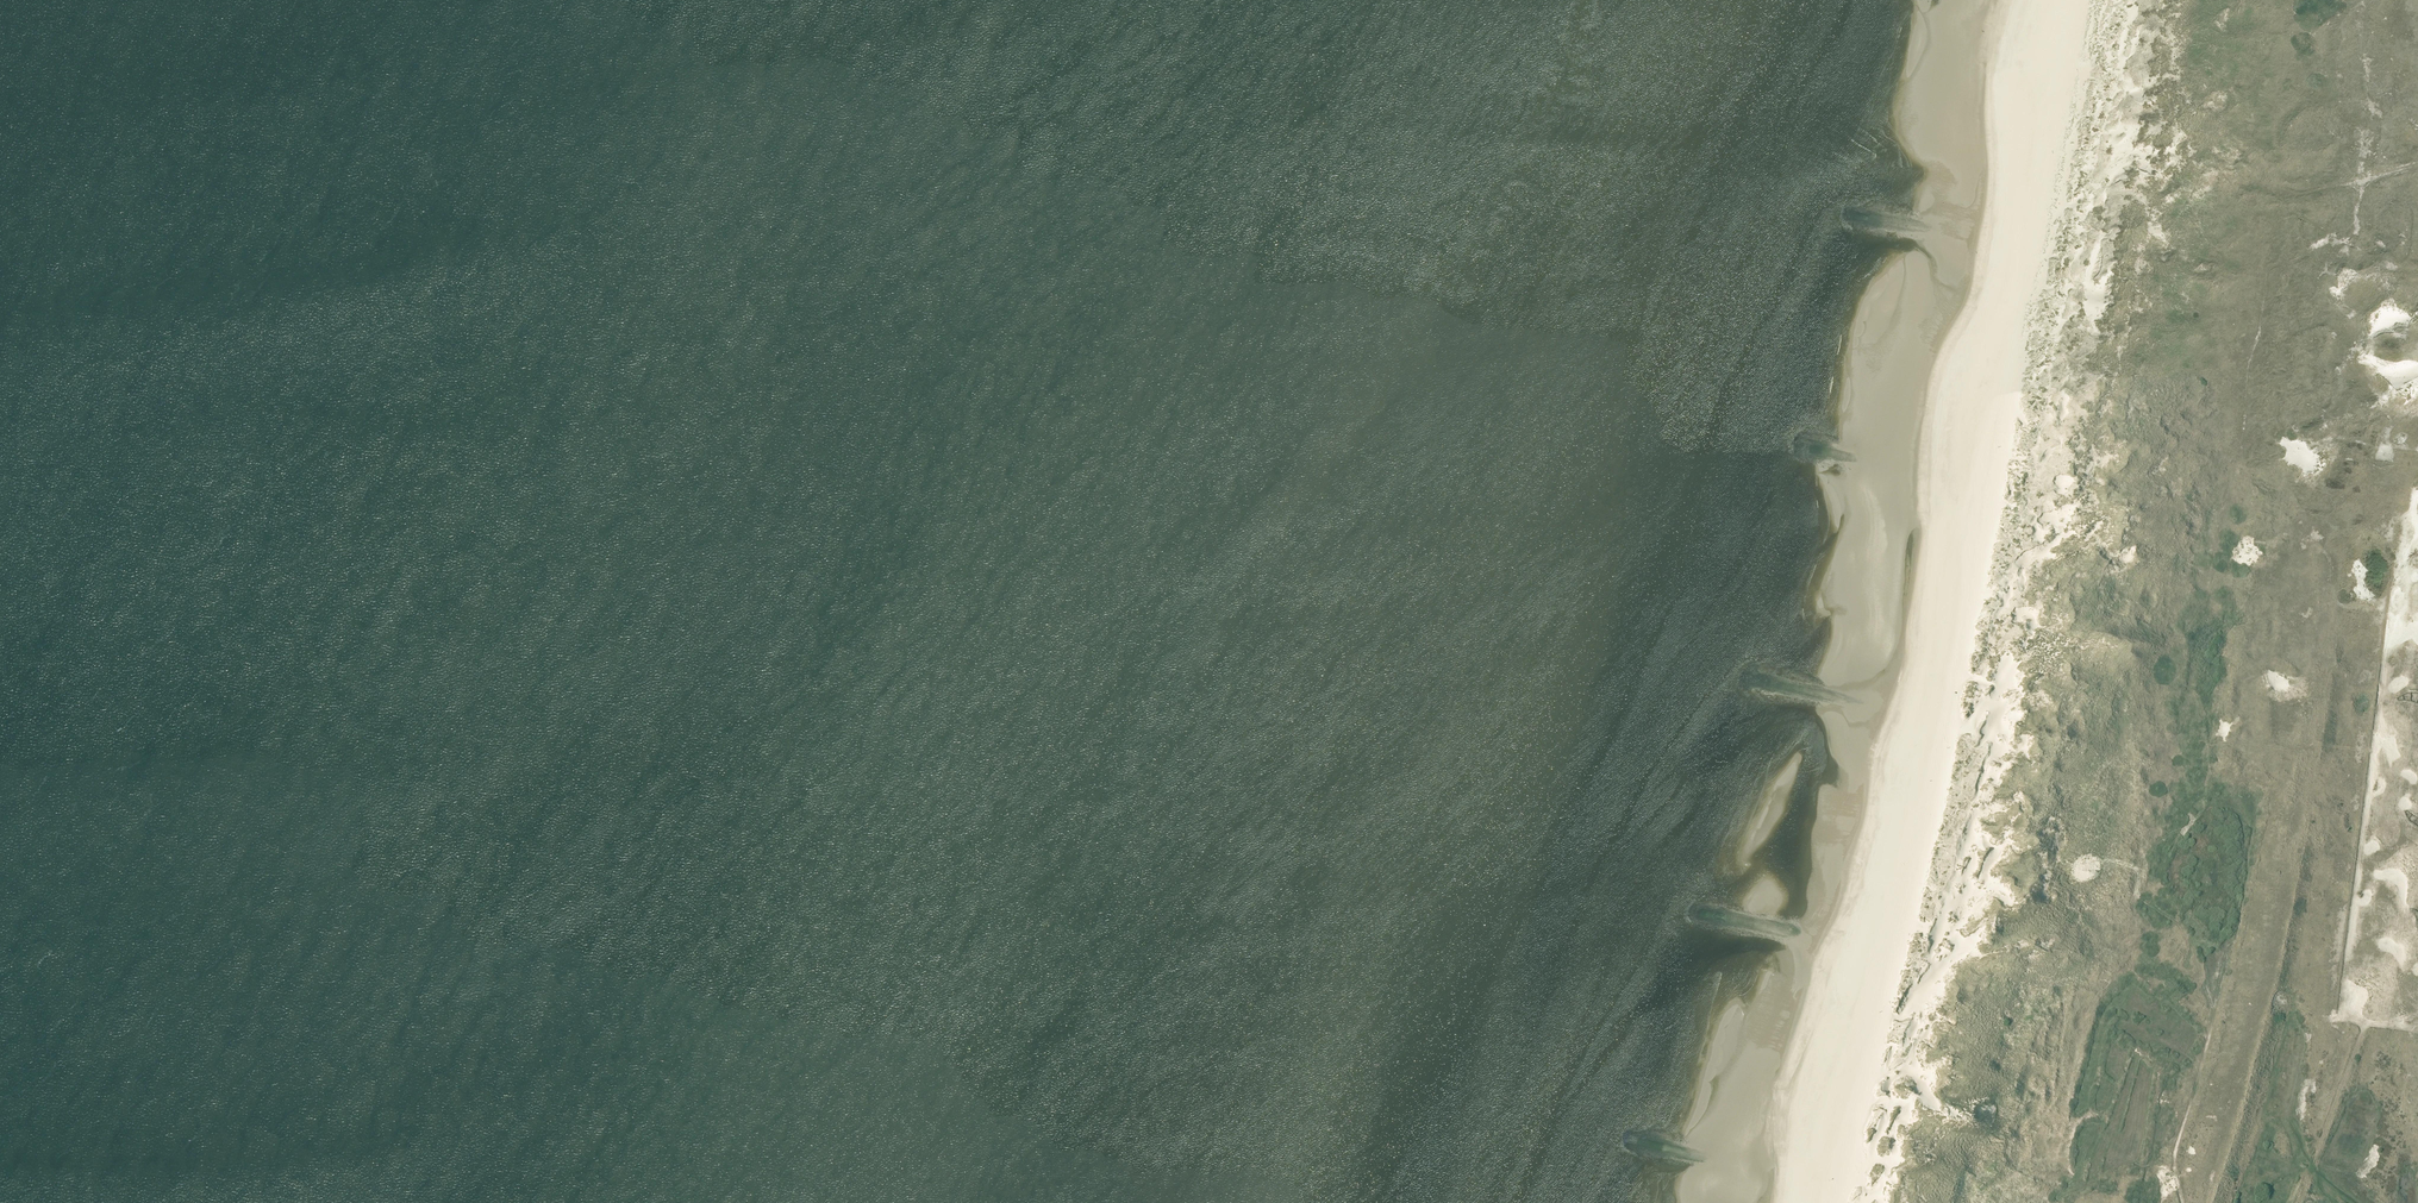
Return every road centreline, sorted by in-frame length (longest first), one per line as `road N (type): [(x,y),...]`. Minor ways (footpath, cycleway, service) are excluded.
road 1 (track): [(2365,1021),(2311,1172),(2321,1196),(2335,1202)]
road 2 (track): [(2217,1013),(2174,1169)]

